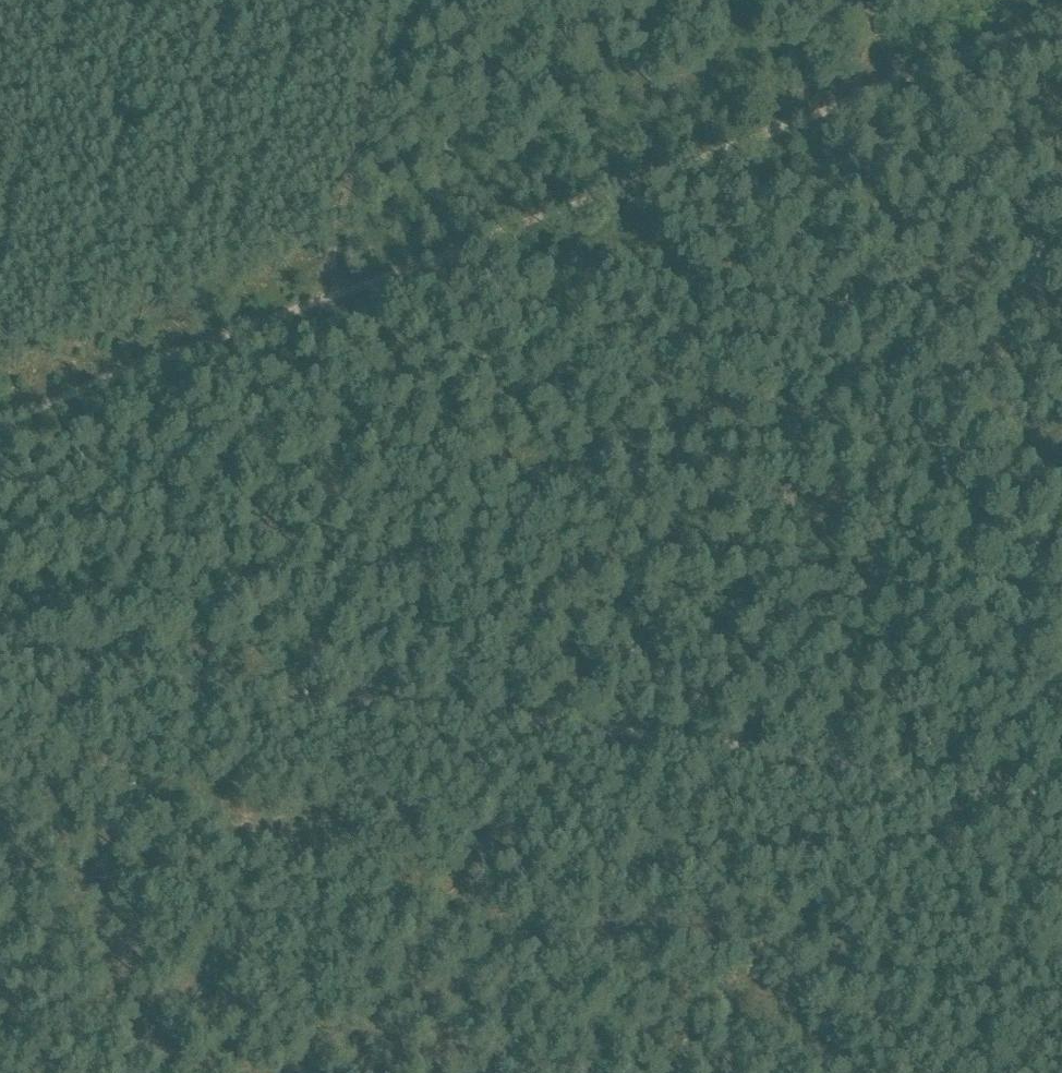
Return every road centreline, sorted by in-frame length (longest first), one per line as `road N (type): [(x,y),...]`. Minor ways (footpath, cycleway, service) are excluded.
road 1 (track): [(0,432),(1061,4)]
road 2 (track): [(0,652),(1061,791)]
road 3 (track): [(382,0),(313,306)]

